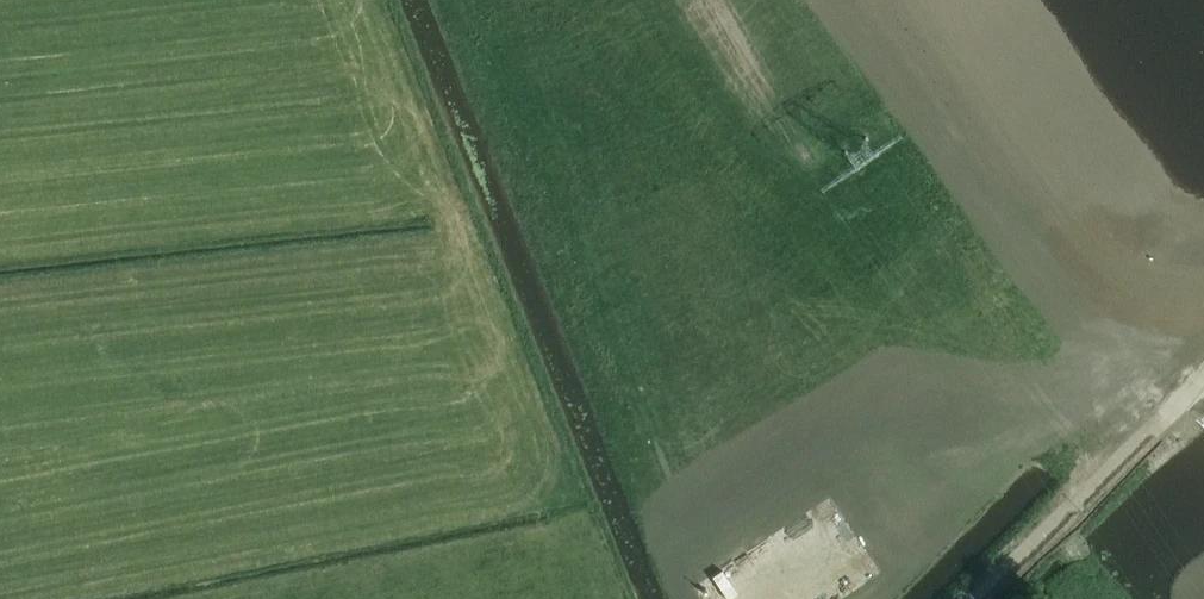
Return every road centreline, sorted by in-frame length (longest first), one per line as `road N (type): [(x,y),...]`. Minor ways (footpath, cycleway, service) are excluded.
road 1 (unclassified): [(978,598),(1203,375)]

